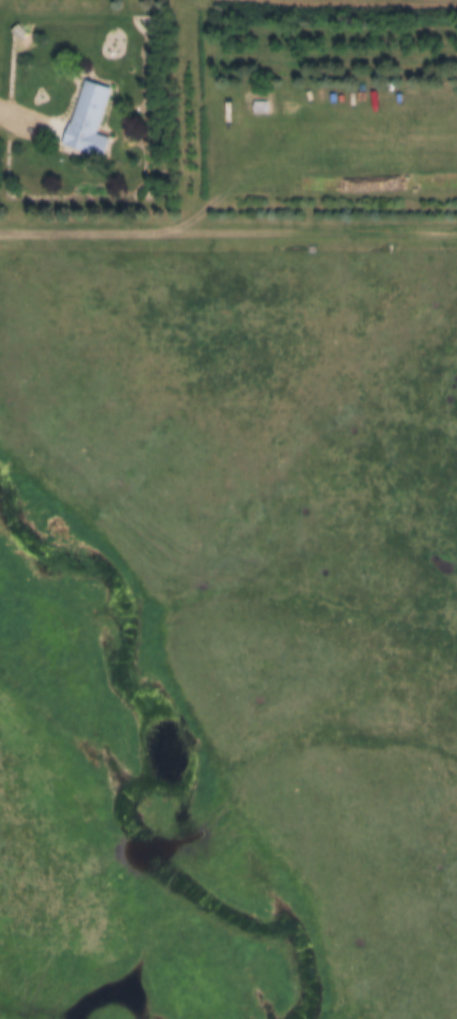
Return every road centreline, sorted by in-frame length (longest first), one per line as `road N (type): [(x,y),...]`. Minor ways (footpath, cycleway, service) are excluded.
road 1 (track): [(0,229),(456,226)]

